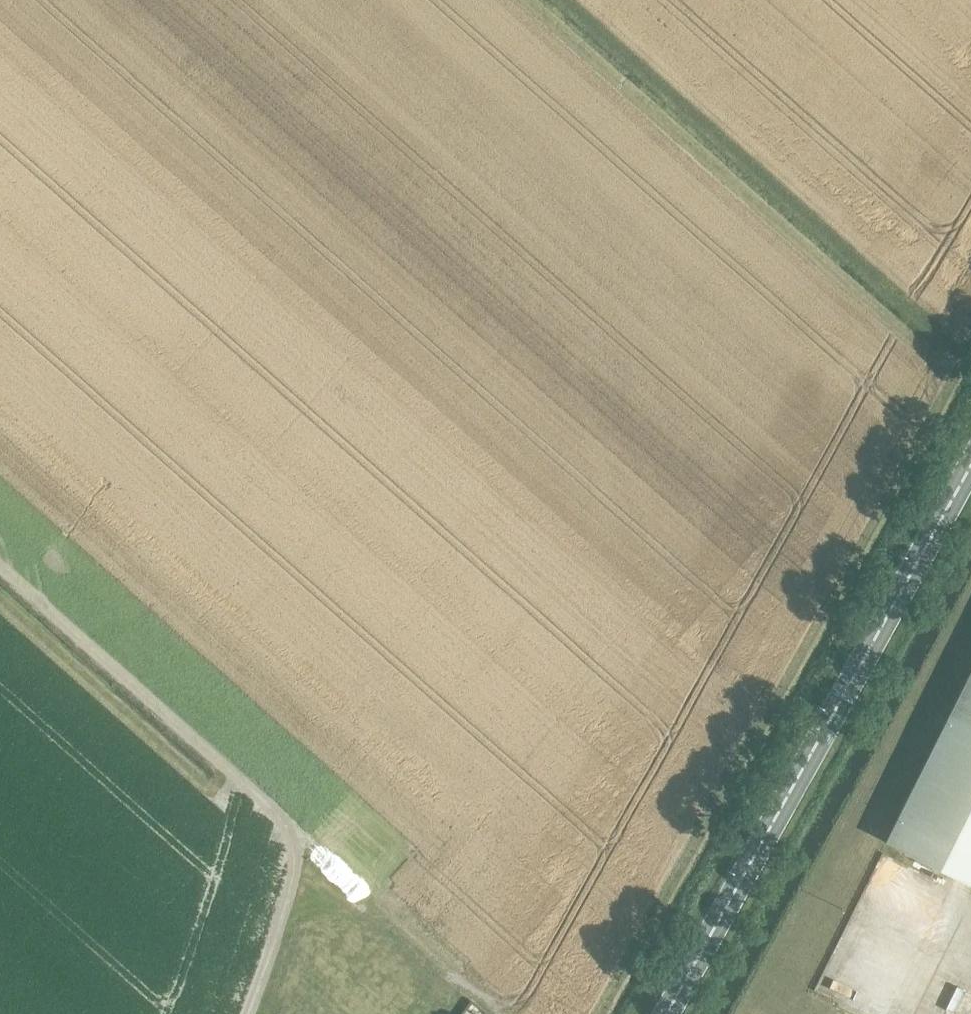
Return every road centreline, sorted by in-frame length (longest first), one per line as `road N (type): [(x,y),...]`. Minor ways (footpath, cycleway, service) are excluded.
road 1 (secondary): [(666,1013),(970,466)]

